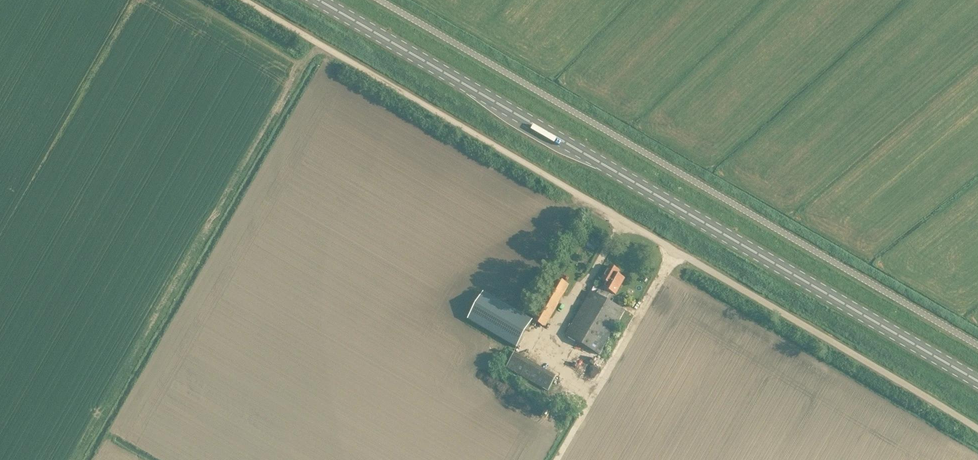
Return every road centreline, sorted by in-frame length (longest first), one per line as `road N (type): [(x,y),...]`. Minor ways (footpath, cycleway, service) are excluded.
road 1 (unclassified): [(977,428),(245,0)]
road 2 (secondary): [(977,380),(321,0)]
road 3 (unclassified): [(977,343),(383,0)]

